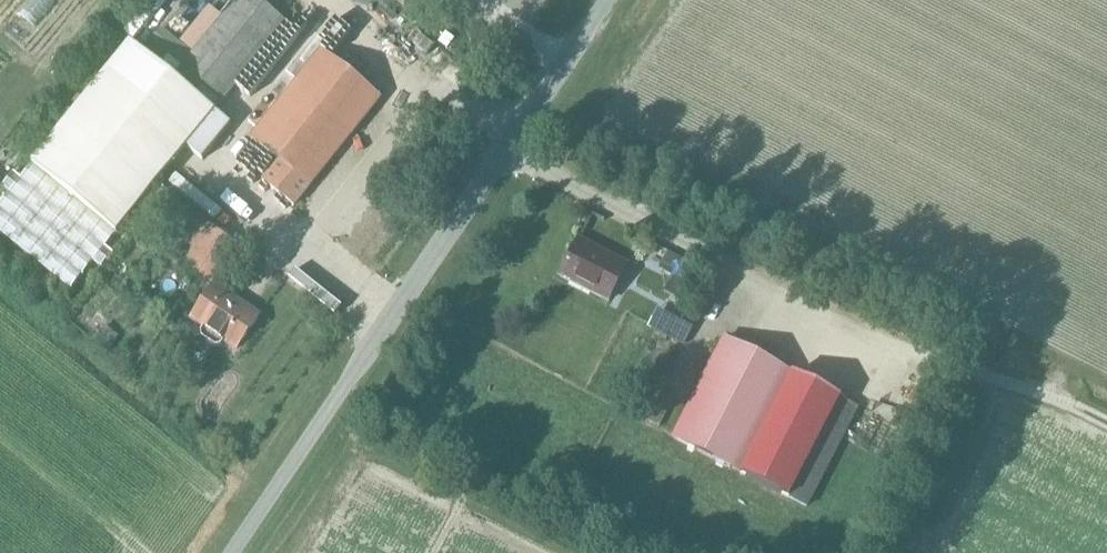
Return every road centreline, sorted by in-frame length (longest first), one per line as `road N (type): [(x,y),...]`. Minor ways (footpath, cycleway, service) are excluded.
road 1 (unclassified): [(239,552),(608,0)]

